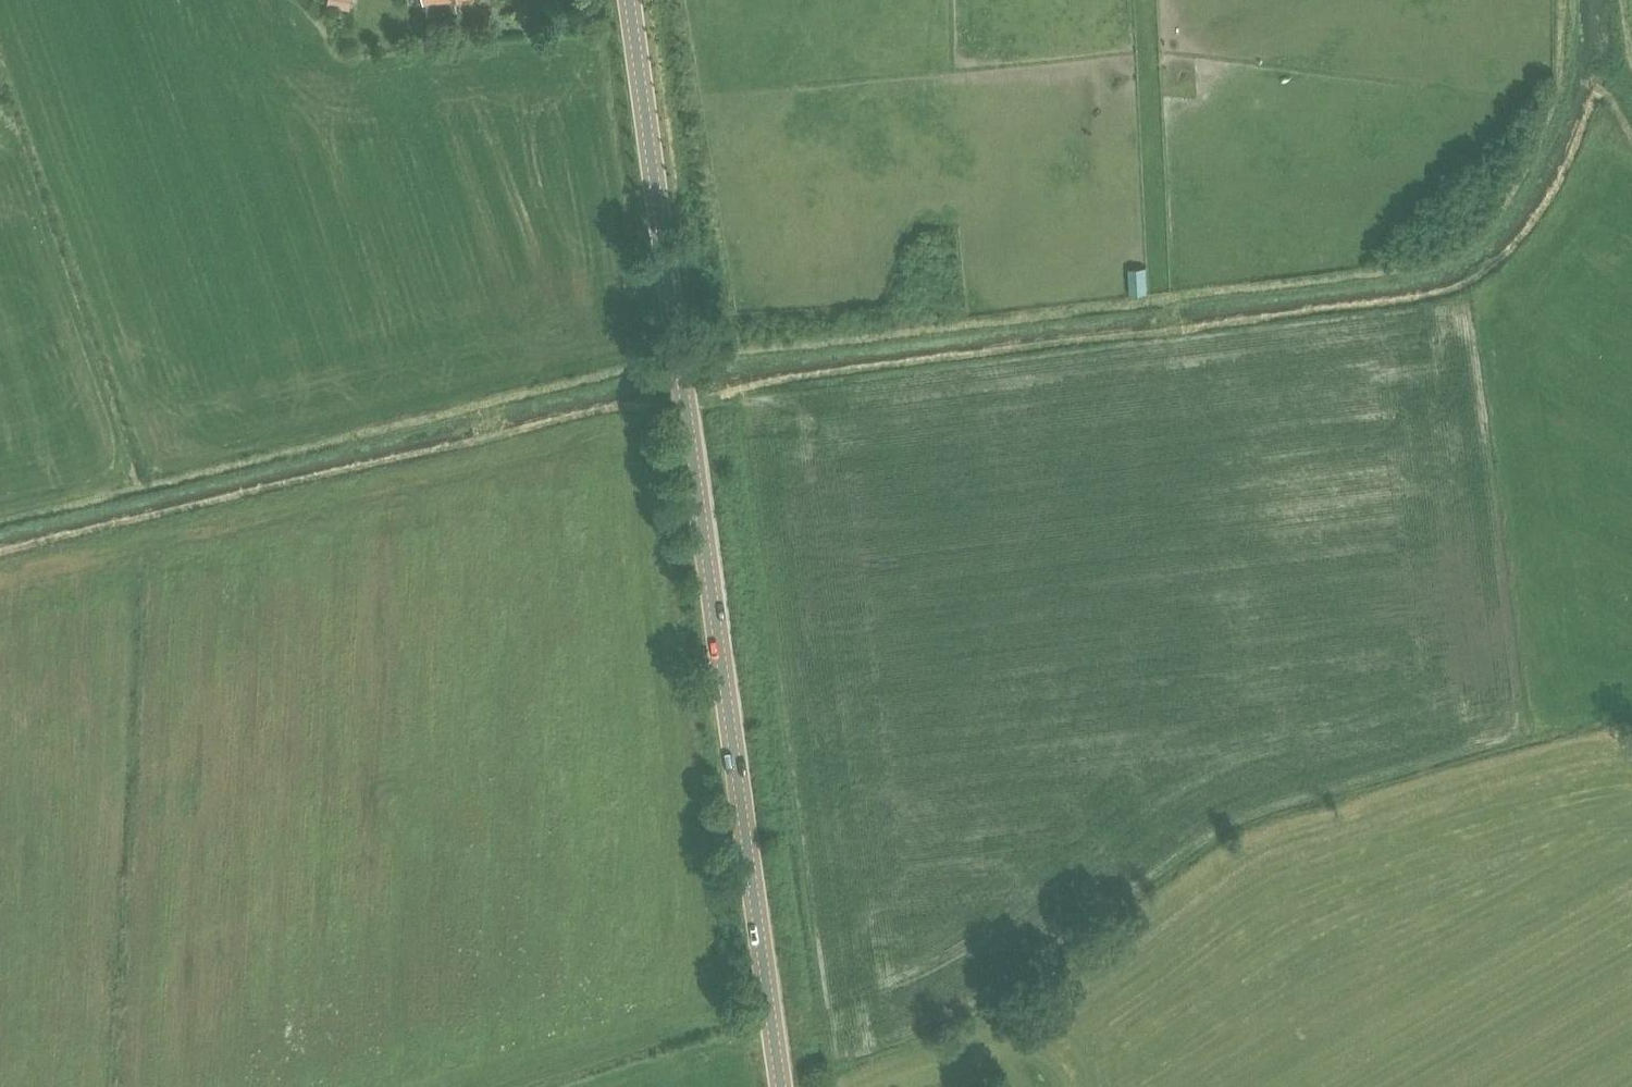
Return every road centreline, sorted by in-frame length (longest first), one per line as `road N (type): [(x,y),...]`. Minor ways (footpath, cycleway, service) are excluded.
road 1 (tertiary): [(786,1086),(634,0)]

